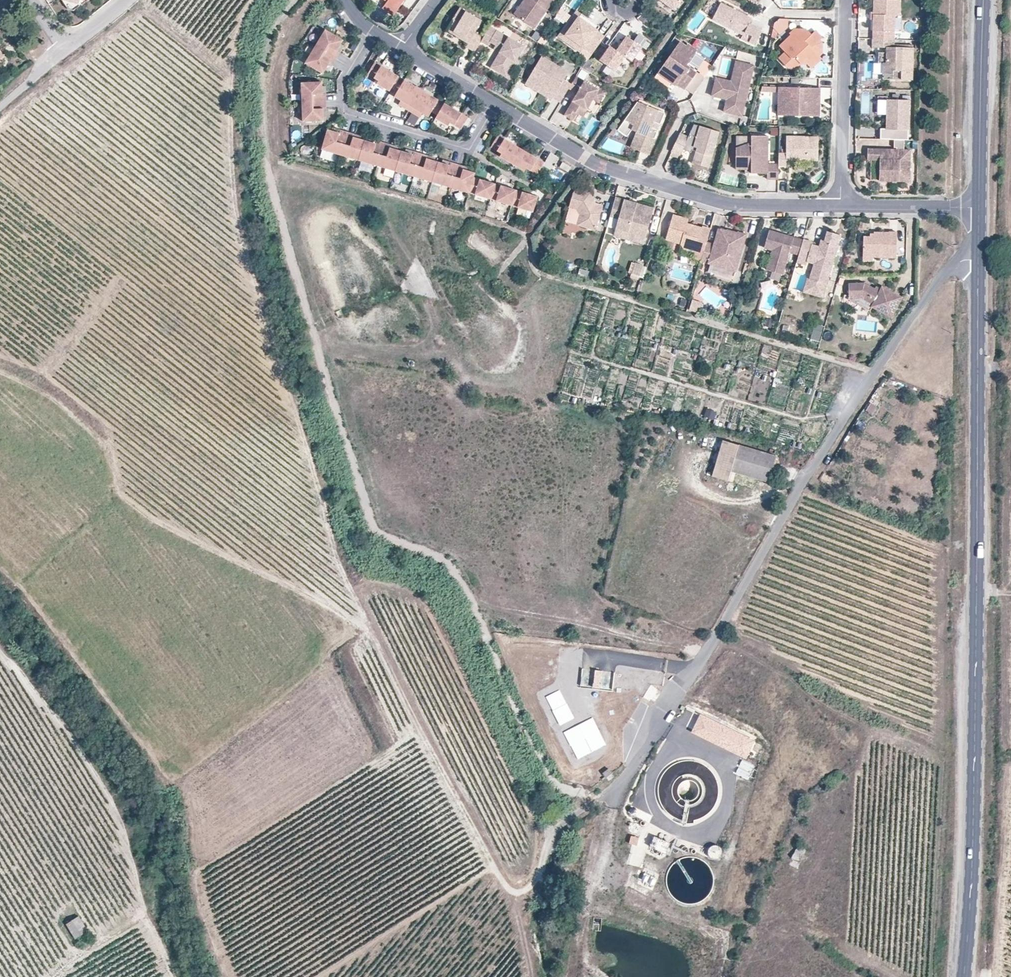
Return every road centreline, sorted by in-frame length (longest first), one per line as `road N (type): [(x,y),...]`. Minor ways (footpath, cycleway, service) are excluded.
road 1 (track): [(564,823),(525,891),(506,885),(354,597),(254,286),(233,188),(232,74),(249,0)]
road 2 (tertiary): [(962,976),(975,754),(978,256)]
road 3 (residential): [(978,256),(946,272),(873,372),(641,756),(564,823)]
road 4 (track): [(179,976),(148,914),(120,822),(0,661)]
road 5 (residential): [(371,32),(343,80),(352,114),(469,149),(495,104)]
road 6 (track): [(706,651),(477,605)]
road 7 (tertiary): [(979,207),(983,0)]
road 8 (residential): [(841,206),(730,206),(650,181)]
road 9 (residential): [(841,206),(846,16)]
road 10 (residential): [(650,181),(603,168),(495,104)]
road 11 (residential): [(979,207),(841,206)]

